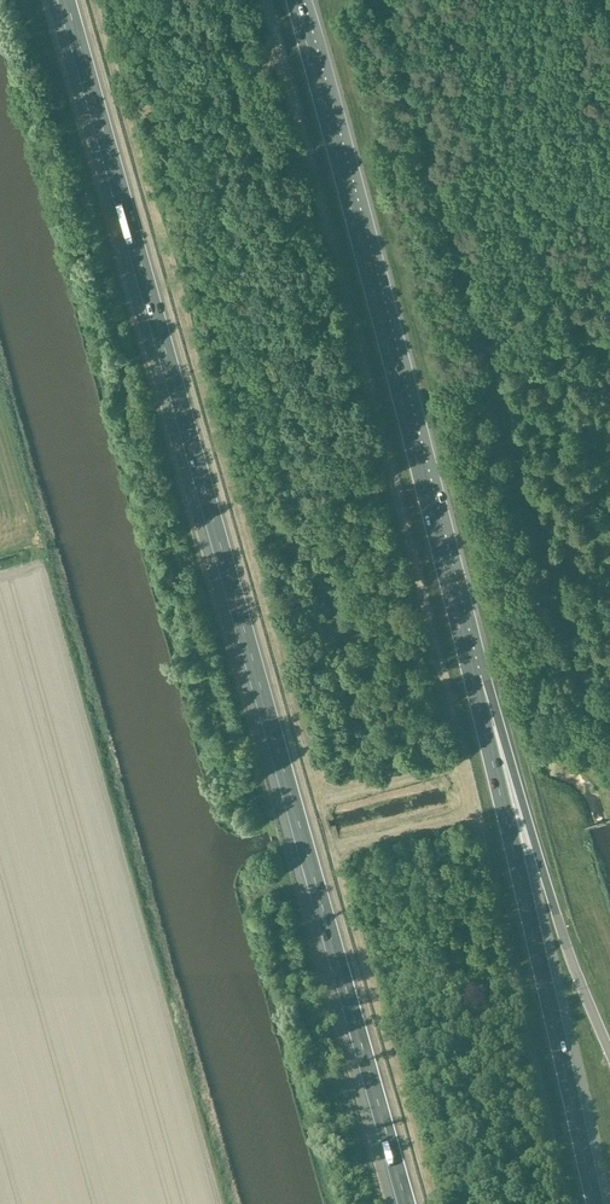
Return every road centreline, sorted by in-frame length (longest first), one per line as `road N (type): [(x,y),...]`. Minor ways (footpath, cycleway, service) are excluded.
road 1 (motorway): [(67,0),(406,1203)]
road 2 (track): [(588,696),(381,0)]
road 3 (motorway): [(467,659),(295,0)]
road 4 (motorway): [(595,1203),(467,659)]
road 5 (motorway): [(609,1053),(567,947),(485,675),(467,659)]

